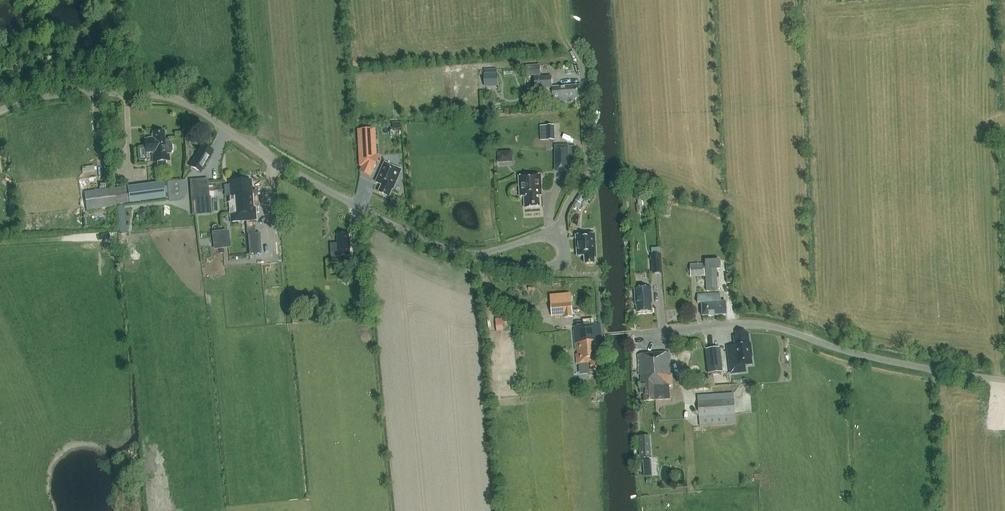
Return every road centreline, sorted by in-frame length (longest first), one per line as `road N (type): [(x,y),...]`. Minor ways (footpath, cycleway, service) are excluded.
road 1 (unclassified): [(0,110),(60,93),(182,101),(331,192),(473,256)]
road 2 (unclassified): [(664,330),(761,326),(850,354),(1004,382)]

